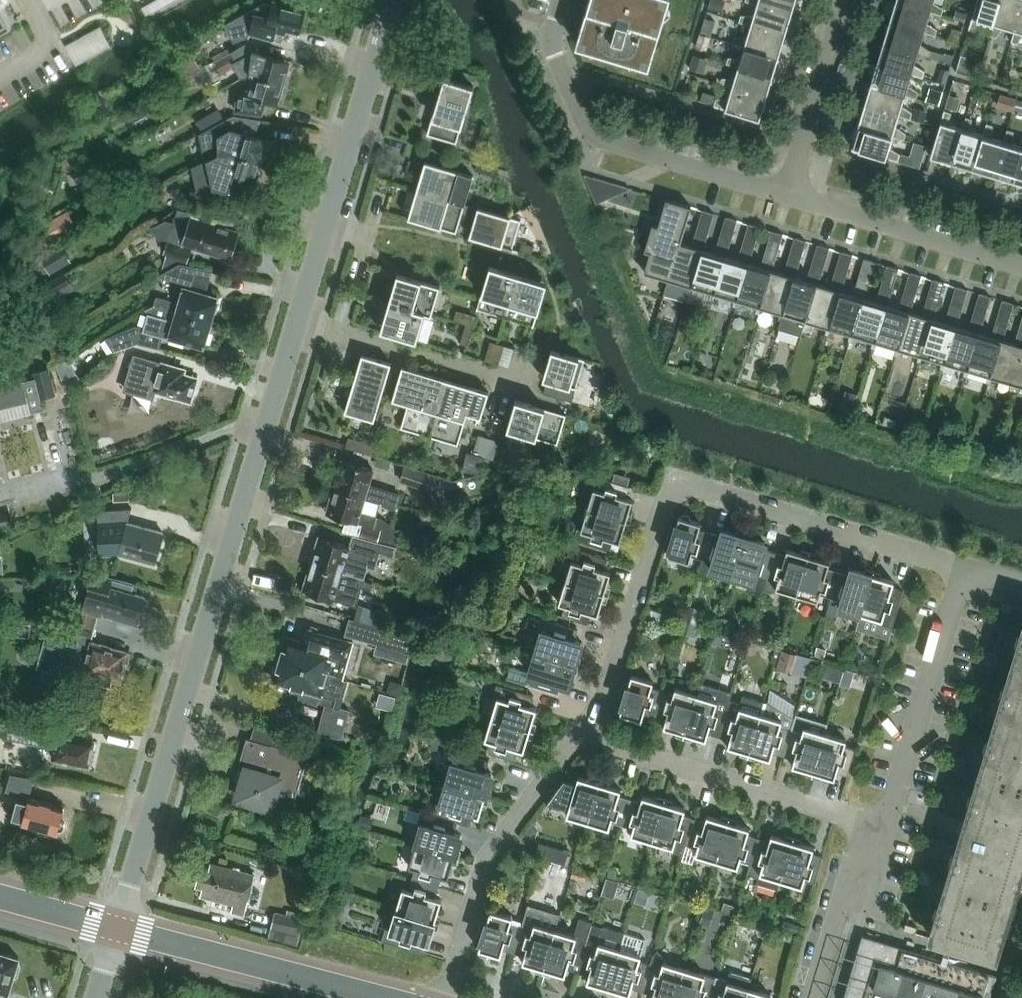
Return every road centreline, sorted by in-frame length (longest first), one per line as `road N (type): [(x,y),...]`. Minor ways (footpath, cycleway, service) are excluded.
road 1 (residential): [(117,928),(297,321)]
road 2 (residential): [(582,735),(606,700),(674,480),(966,567)]
road 3 (residential): [(787,194),(609,143),(584,127),(556,49),(568,0)]
road 4 (residential): [(297,321),(387,17)]
road 5 (residential): [(884,827),(582,735)]
road 6 (residential): [(443,997),(480,869),(582,735)]
road 7 (tertiary): [(382,997),(117,928)]
road 8 (residential): [(884,827),(966,567)]
road 9 (residential): [(1021,266),(787,194)]
road 10 (residential): [(787,194),(846,0)]
road 11 (residential): [(812,997),(839,906),(884,827)]
road 12 (residential): [(297,321),(455,370)]
road 13 (tertiary): [(117,928),(0,896)]

